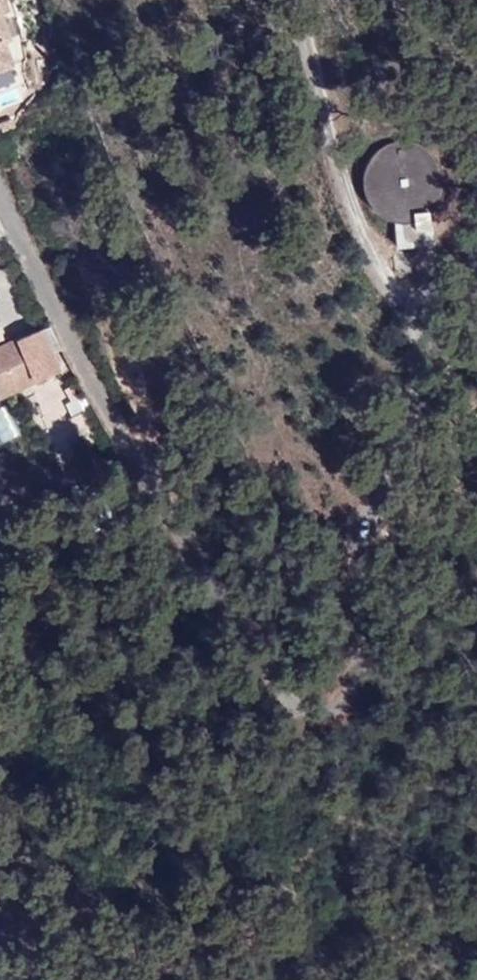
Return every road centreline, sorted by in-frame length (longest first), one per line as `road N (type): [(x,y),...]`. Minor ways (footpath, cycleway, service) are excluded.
road 1 (residential): [(0,183),(207,598),(267,615),(343,588),(430,363),(476,274)]

